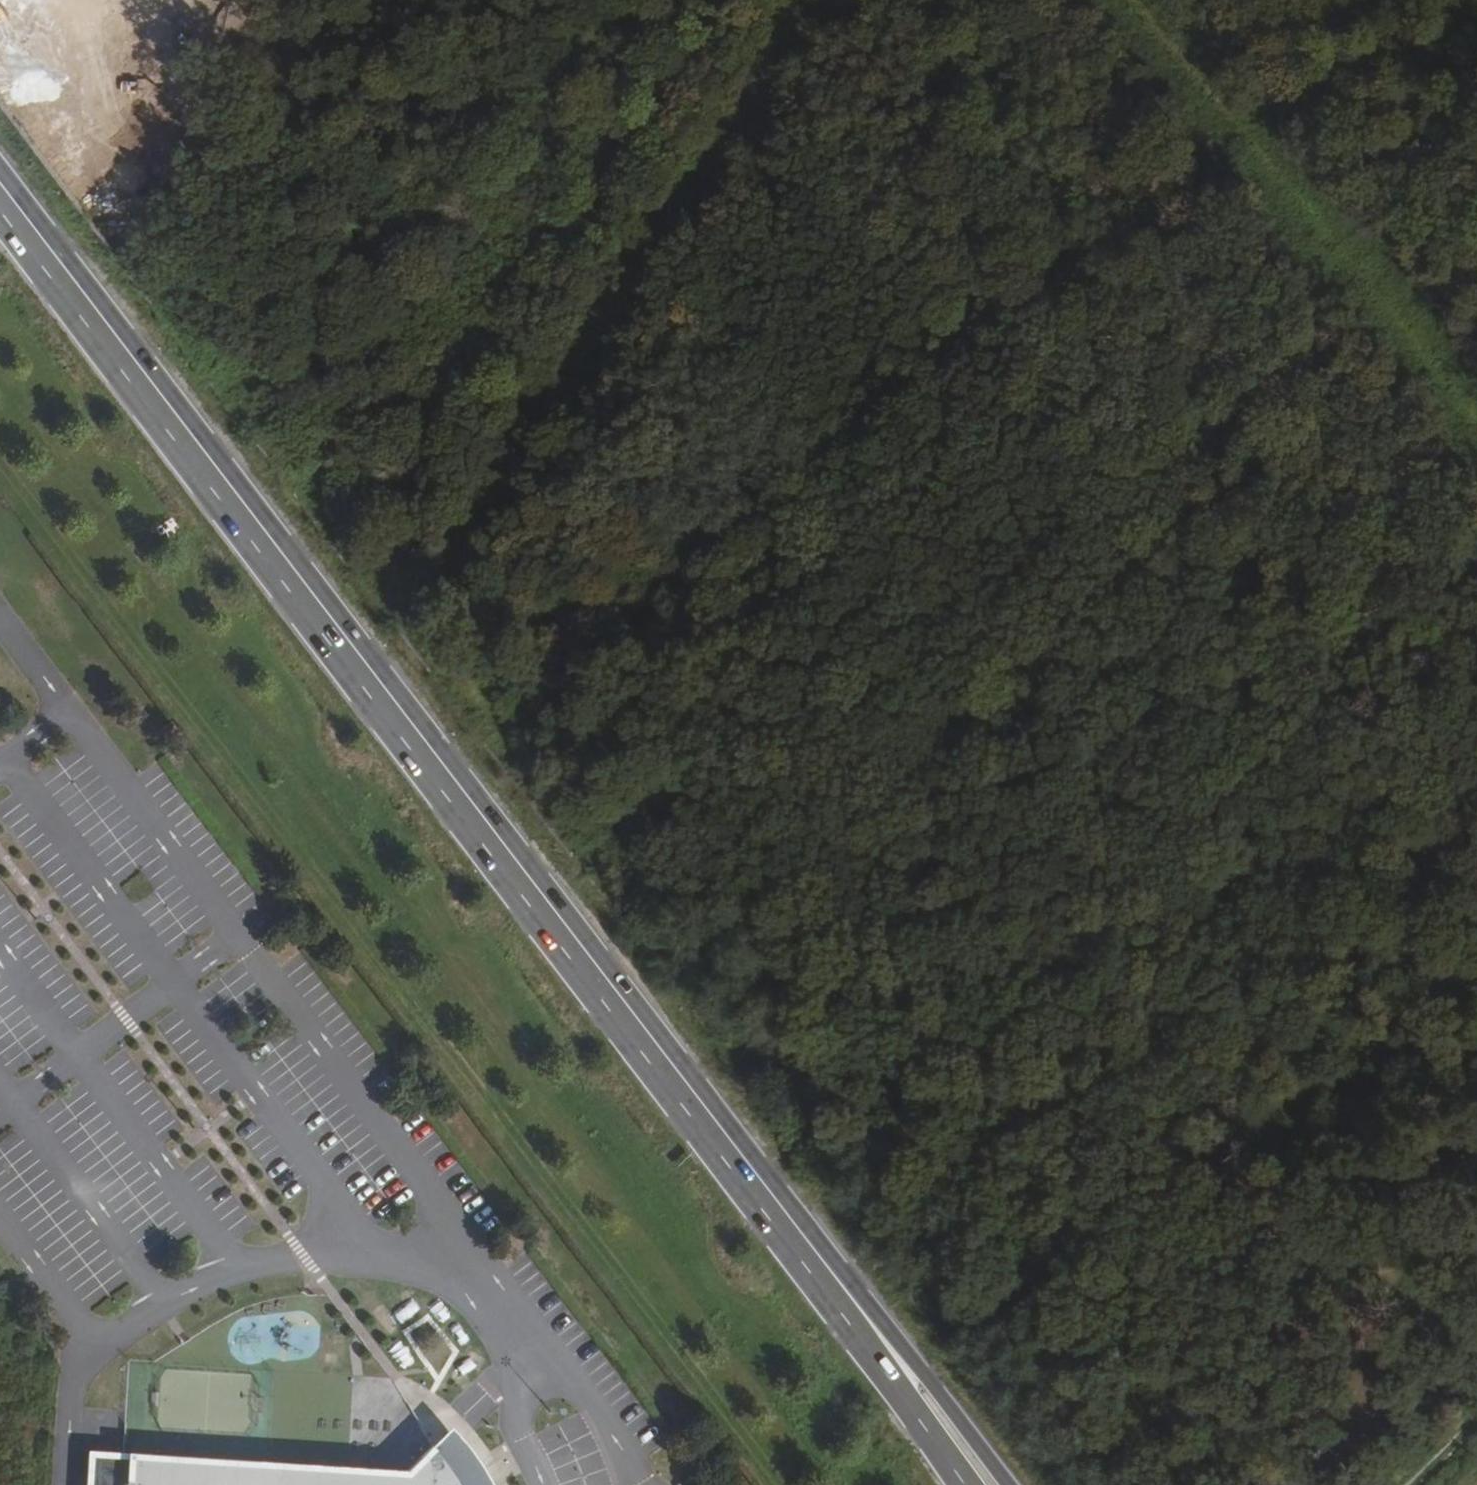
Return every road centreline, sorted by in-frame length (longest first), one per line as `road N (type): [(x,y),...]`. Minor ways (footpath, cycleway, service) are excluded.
road 1 (primary): [(0,208),(867,1317)]
road 2 (primary): [(1009,1484),(867,1317)]
road 3 (primary): [(867,1317),(917,1419),(964,1484)]

